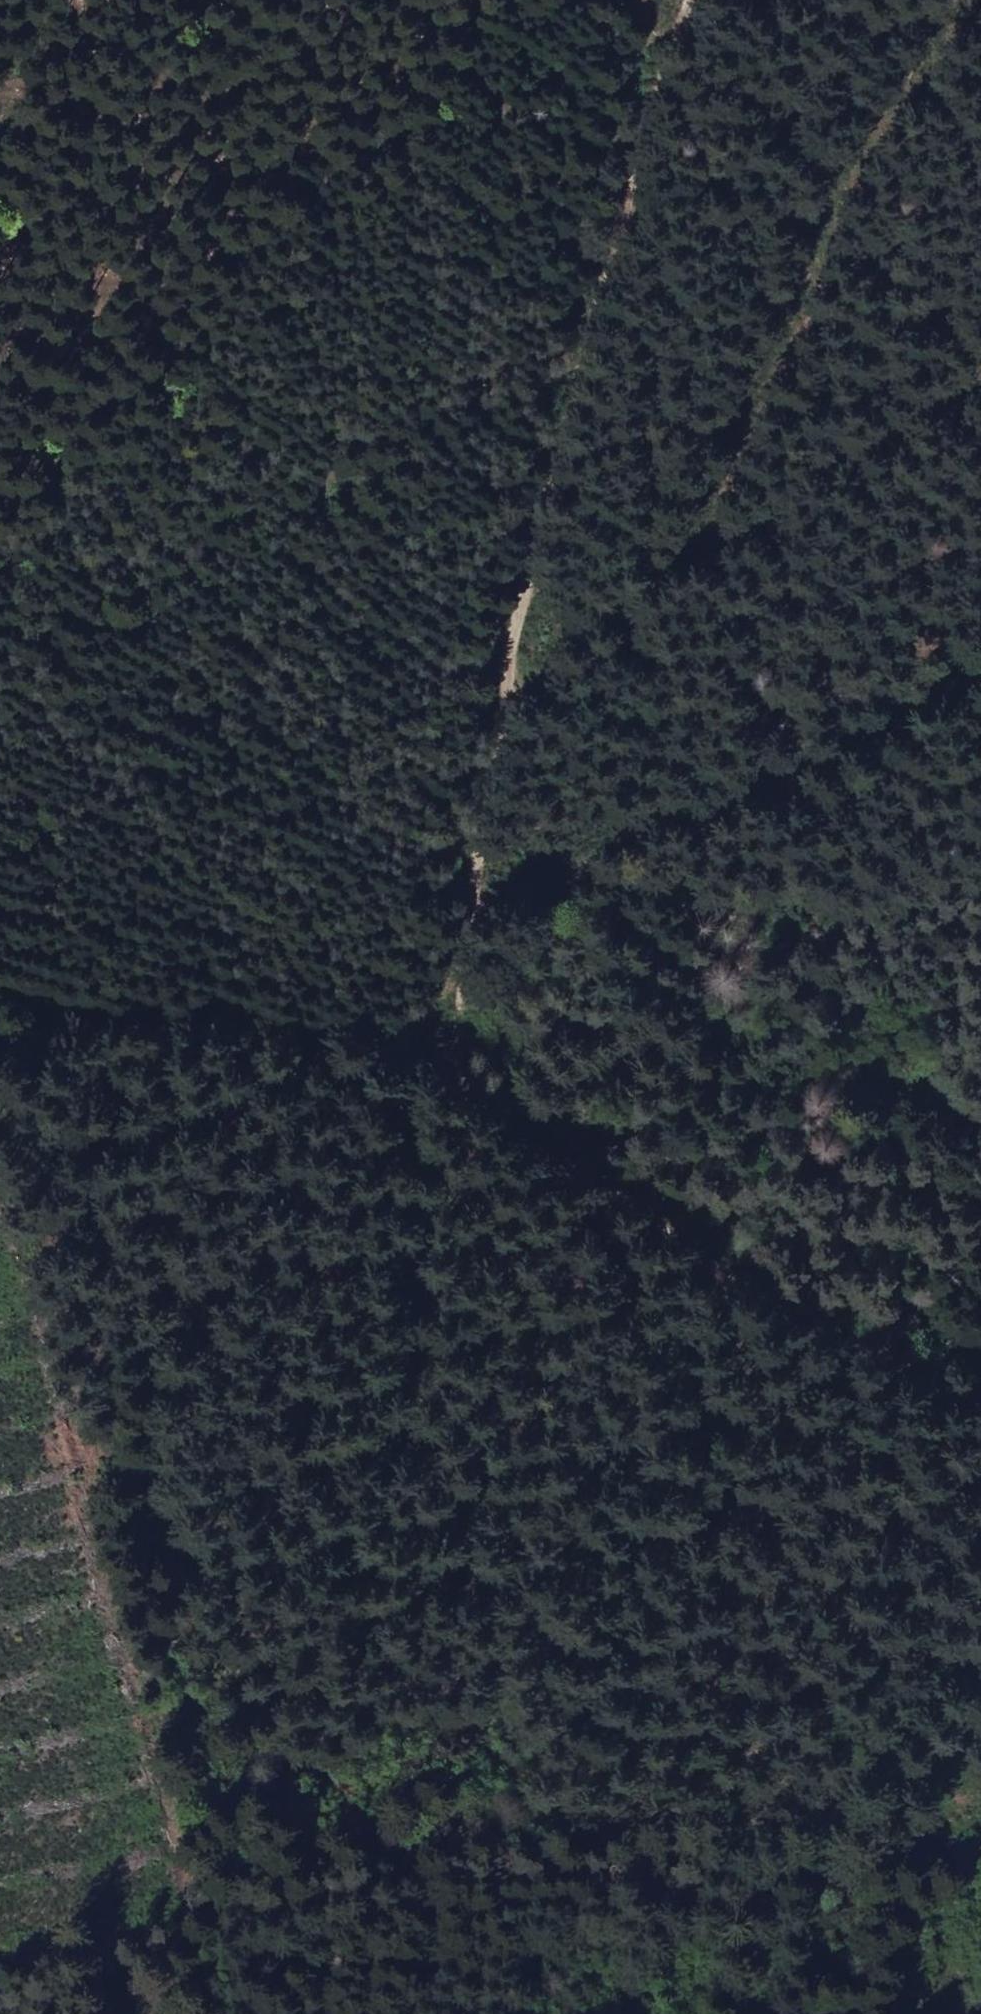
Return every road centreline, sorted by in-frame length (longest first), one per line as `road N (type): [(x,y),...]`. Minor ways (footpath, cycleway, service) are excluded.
road 1 (track): [(980,1378),(946,1371),(712,1275),(465,1088),(456,991),(552,422),(684,0)]

